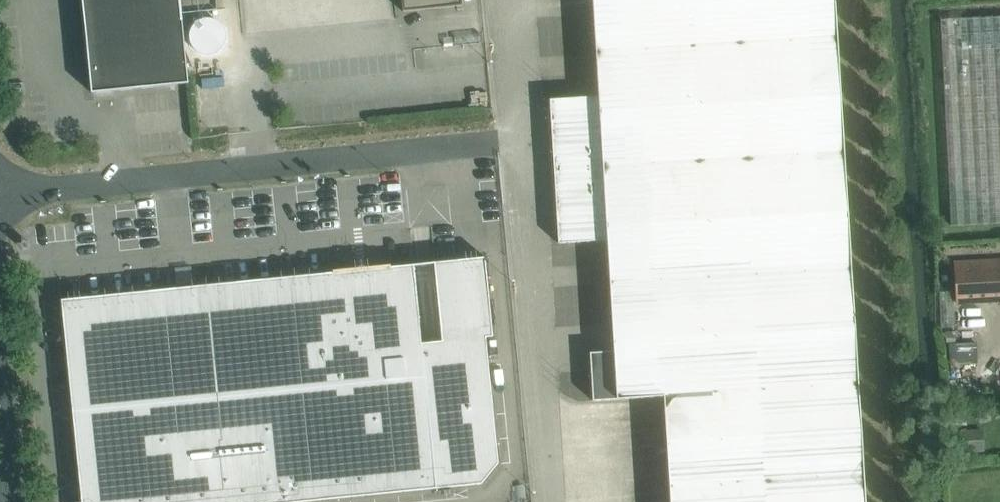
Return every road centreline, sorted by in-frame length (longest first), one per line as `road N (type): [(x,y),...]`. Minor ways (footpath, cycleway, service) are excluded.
road 1 (unclassified): [(0,194),(520,141)]

